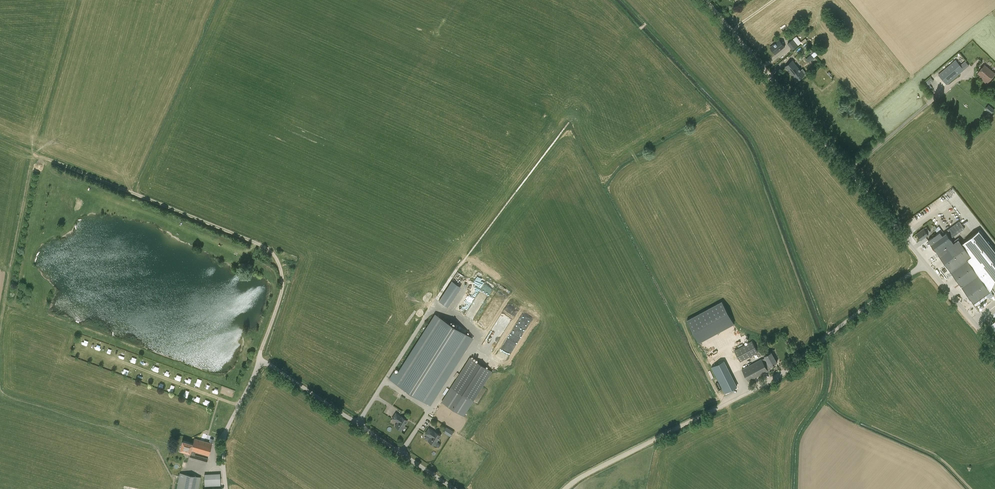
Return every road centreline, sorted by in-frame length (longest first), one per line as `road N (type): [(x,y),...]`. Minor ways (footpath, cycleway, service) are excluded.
road 1 (unclassified): [(565,488),(782,374),(925,263)]
road 2 (track): [(0,136),(258,242),(276,257),(280,299),(261,359)]
road 3 (unclassified): [(453,488),(261,359),(226,430),(226,488)]
road 4 (unclassified): [(925,263),(704,0)]
road 5 (track): [(33,150),(5,302)]

